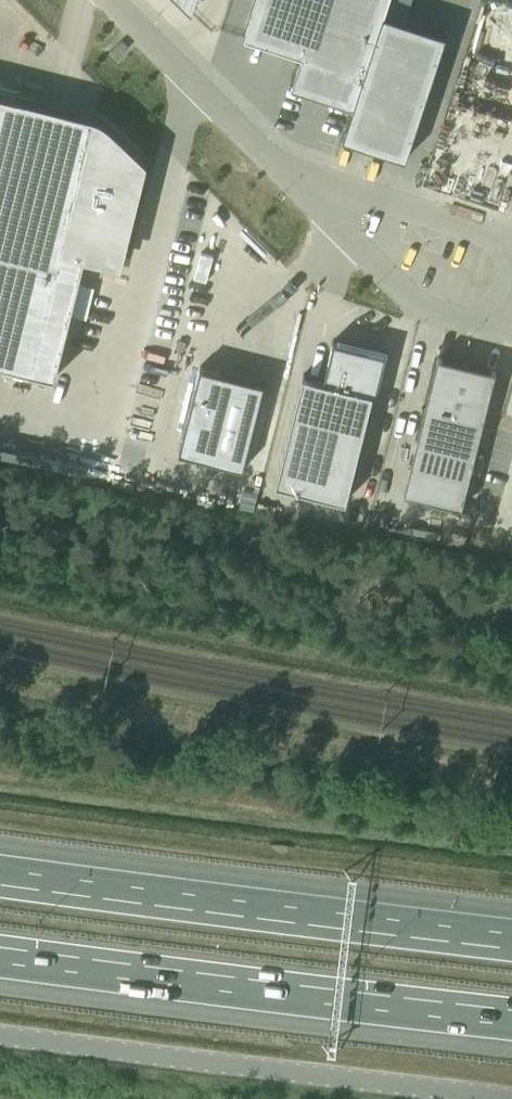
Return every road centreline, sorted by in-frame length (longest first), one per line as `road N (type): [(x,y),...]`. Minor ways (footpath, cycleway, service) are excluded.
road 1 (motorway): [(511,939),(0,866)]
road 2 (motorway): [(0,953),(511,1017)]
road 3 (unclassified): [(511,1098),(0,1038)]
road 4 (unclassified): [(276,163),(409,292),(475,313),(502,304),(511,285)]
road 5 (unclassified): [(499,228),(276,163)]
road 6 (unclassified): [(117,0),(276,163)]

